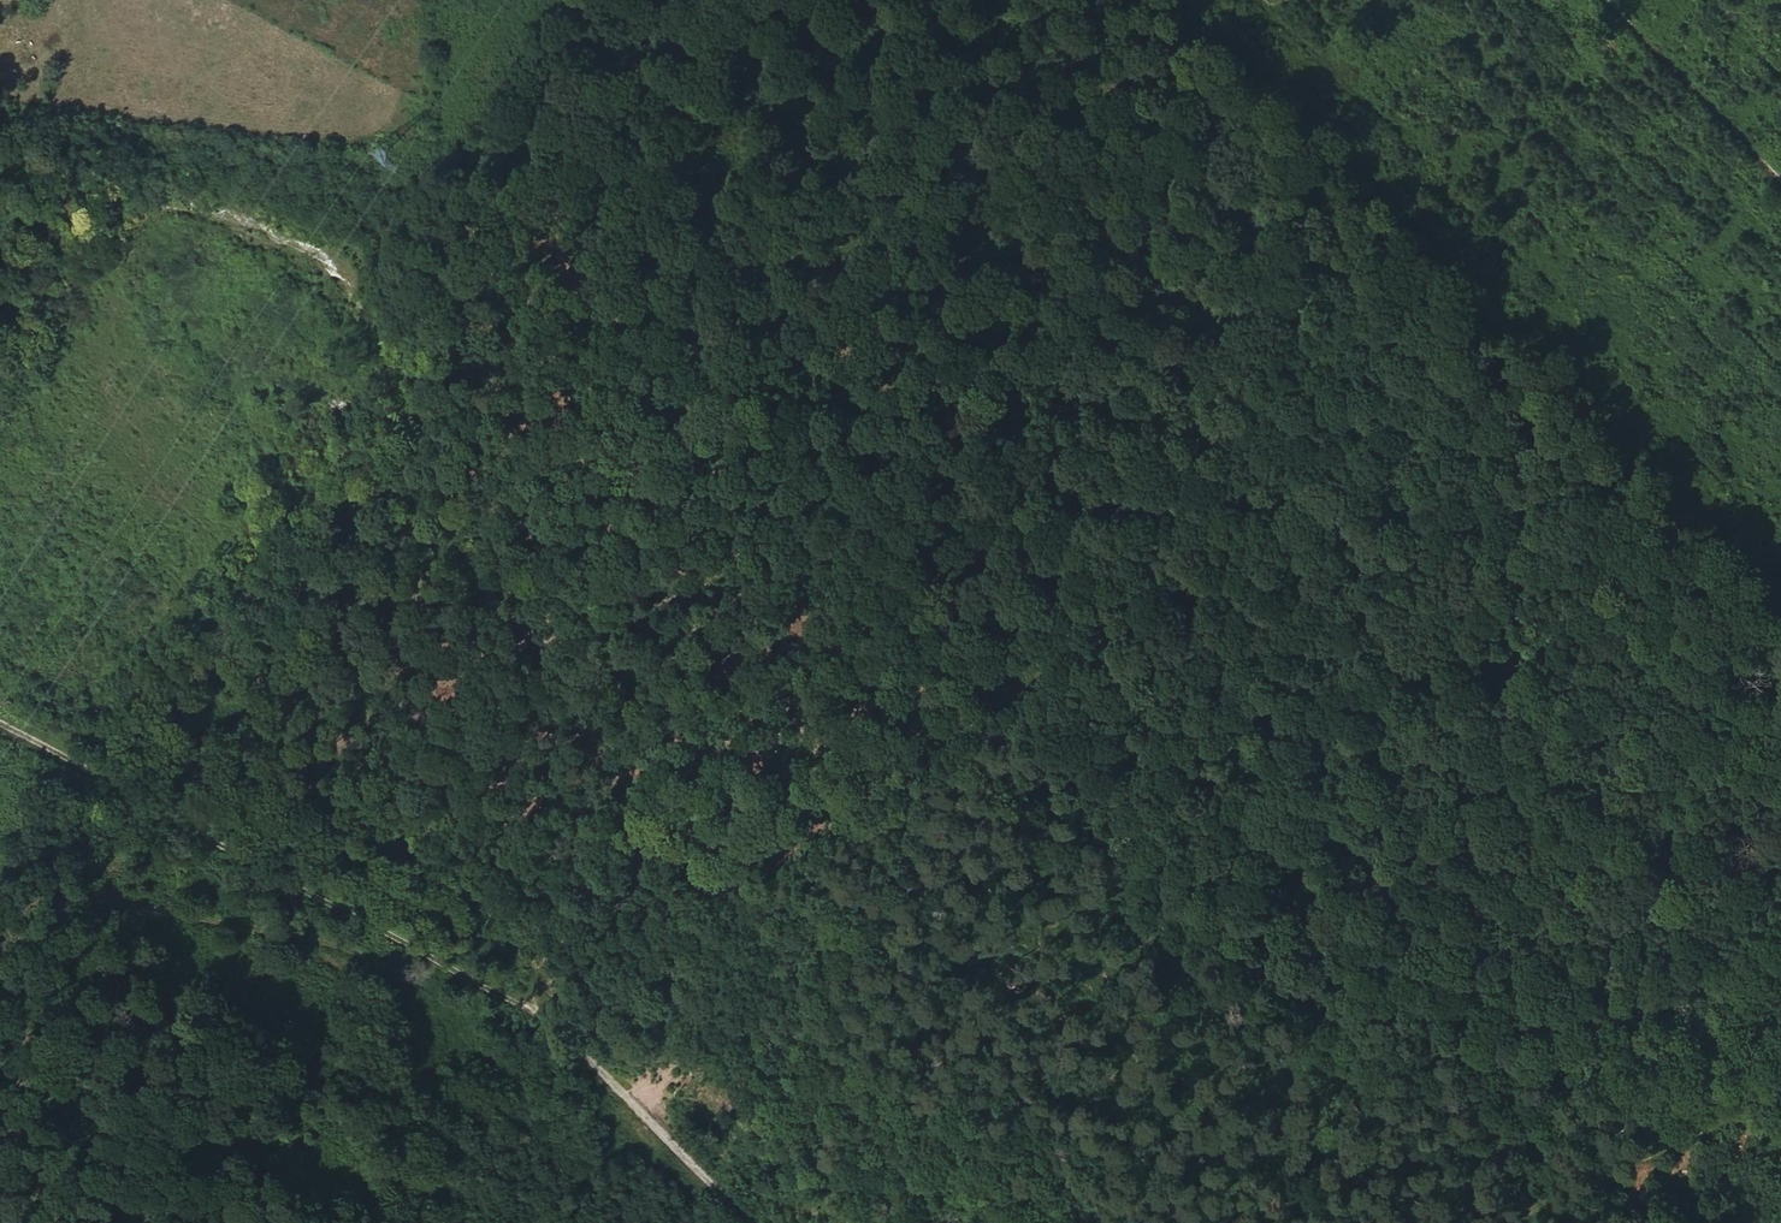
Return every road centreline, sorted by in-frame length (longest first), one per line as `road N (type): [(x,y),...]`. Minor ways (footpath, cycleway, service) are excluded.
road 1 (unclassified): [(0,721),(530,1010)]
road 2 (track): [(1502,1222),(1780,1093)]
road 3 (track): [(530,1010),(750,1222)]
road 4 (track): [(1780,183),(1608,0)]

